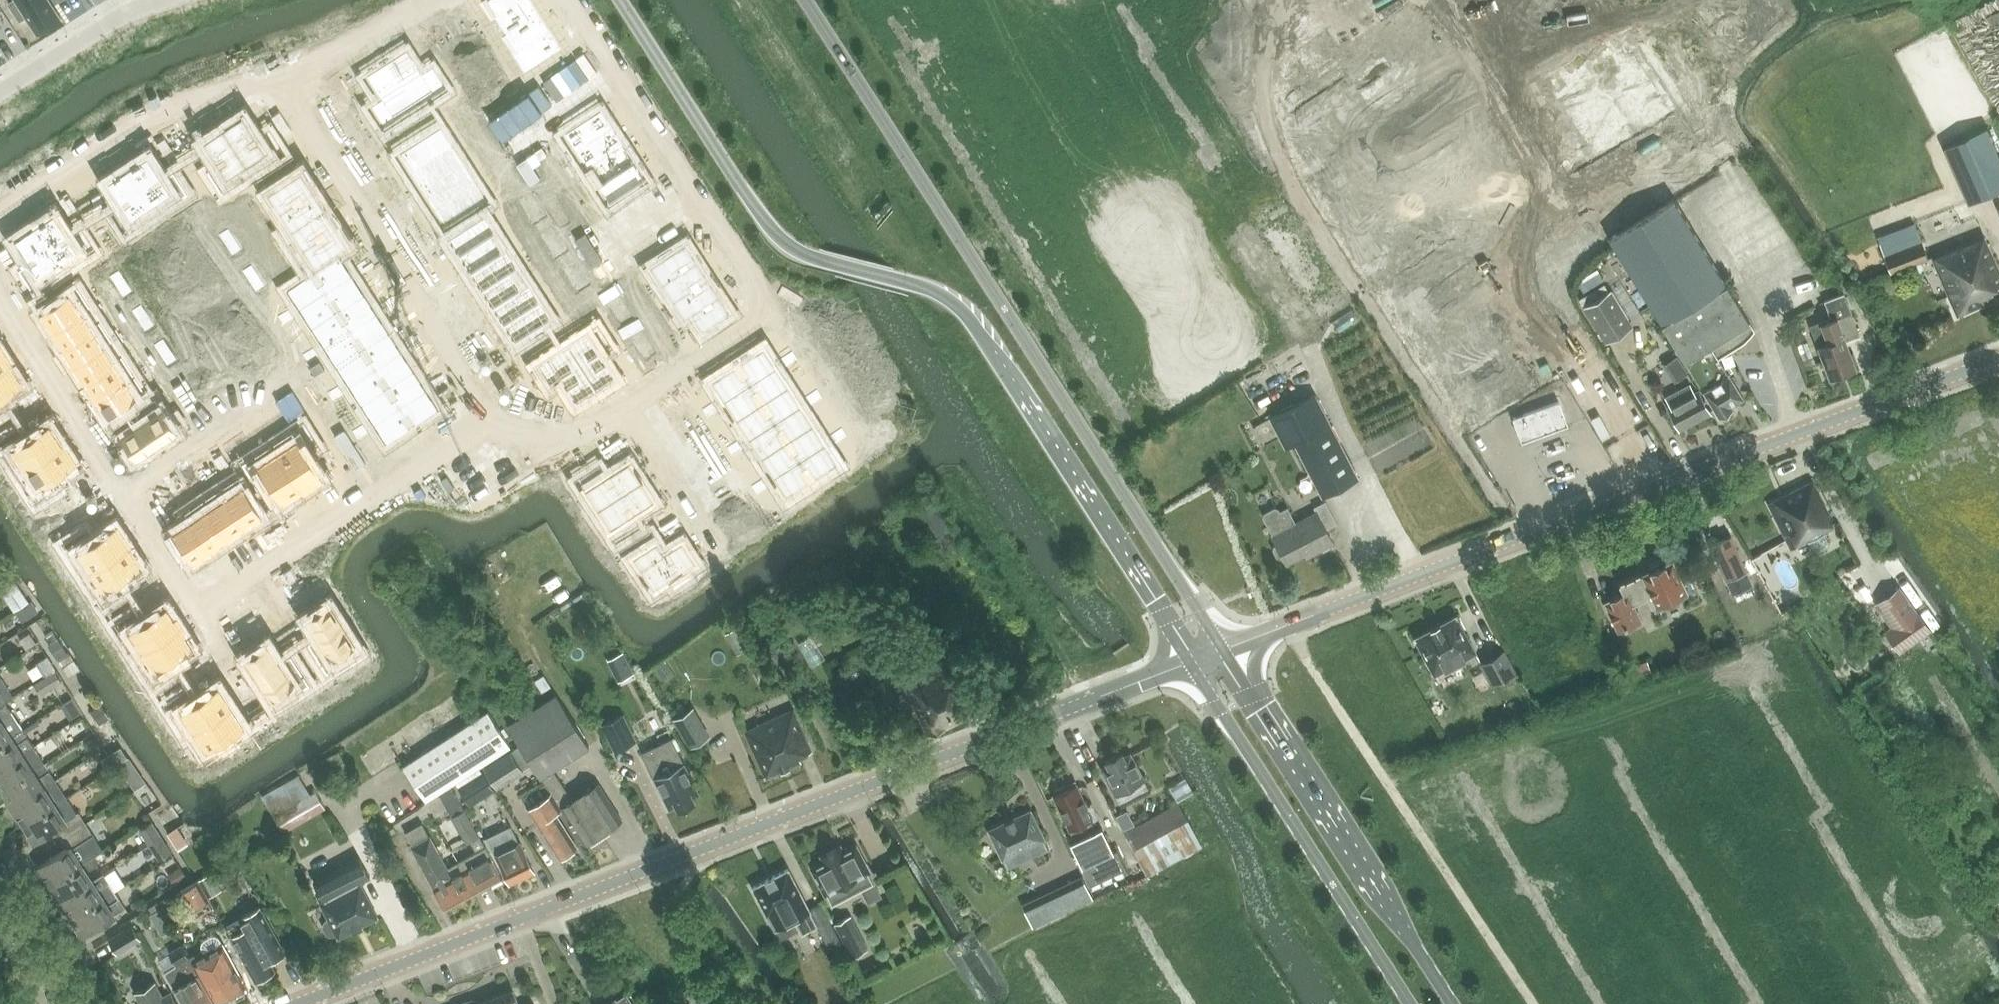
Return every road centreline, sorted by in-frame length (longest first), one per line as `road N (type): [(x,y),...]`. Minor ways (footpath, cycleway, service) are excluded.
road 1 (unclassified): [(297,1003),(1191,662)]
road 2 (tertiary): [(621,0),(784,242),(940,294),(977,323),(1191,662)]
road 3 (tertiary): [(1223,650),(1998,359)]
road 4 (tertiary): [(1223,650),(807,0)]
road 5 (residential): [(493,419),(210,593),(188,593),(0,306)]
road 6 (residential): [(567,0),(773,311),(619,410)]
road 7 (track): [(1654,485),(1561,314),(1532,149),(1443,0)]
road 8 (track): [(1290,625),(1534,1003)]
road 9 (tertiary): [(1452,1003),(1223,650)]
road 10 (tertiary): [(1191,662),(1410,1003)]
road 11 (residential): [(493,419),(273,80)]
road 12 (residential): [(0,201),(181,98),(273,80)]
road 13 (residential): [(161,0),(119,14),(0,89)]
road 14 (residential): [(273,80),(351,50),(438,0)]
road 15 (residential): [(619,410),(707,558)]
road 16 (residential): [(619,410),(563,440),(510,417),(493,419)]

